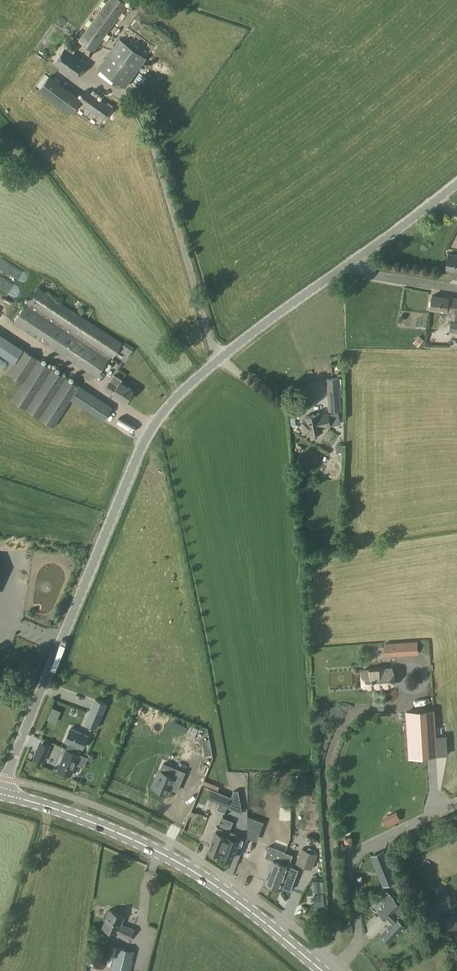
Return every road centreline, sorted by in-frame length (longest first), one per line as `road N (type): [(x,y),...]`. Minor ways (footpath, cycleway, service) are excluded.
road 1 (unclassified): [(0,794),(140,450),(170,403),(456,183)]
road 2 (secondary): [(322,970),(190,870),(65,812),(0,794)]

